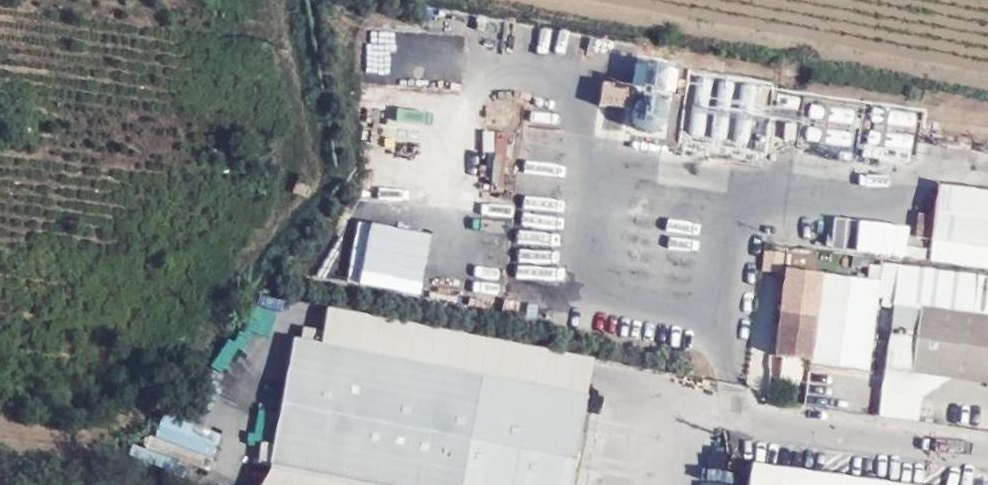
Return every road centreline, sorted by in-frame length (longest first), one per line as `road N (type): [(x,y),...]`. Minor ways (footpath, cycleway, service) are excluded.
road 1 (residential): [(987,443),(733,413)]

